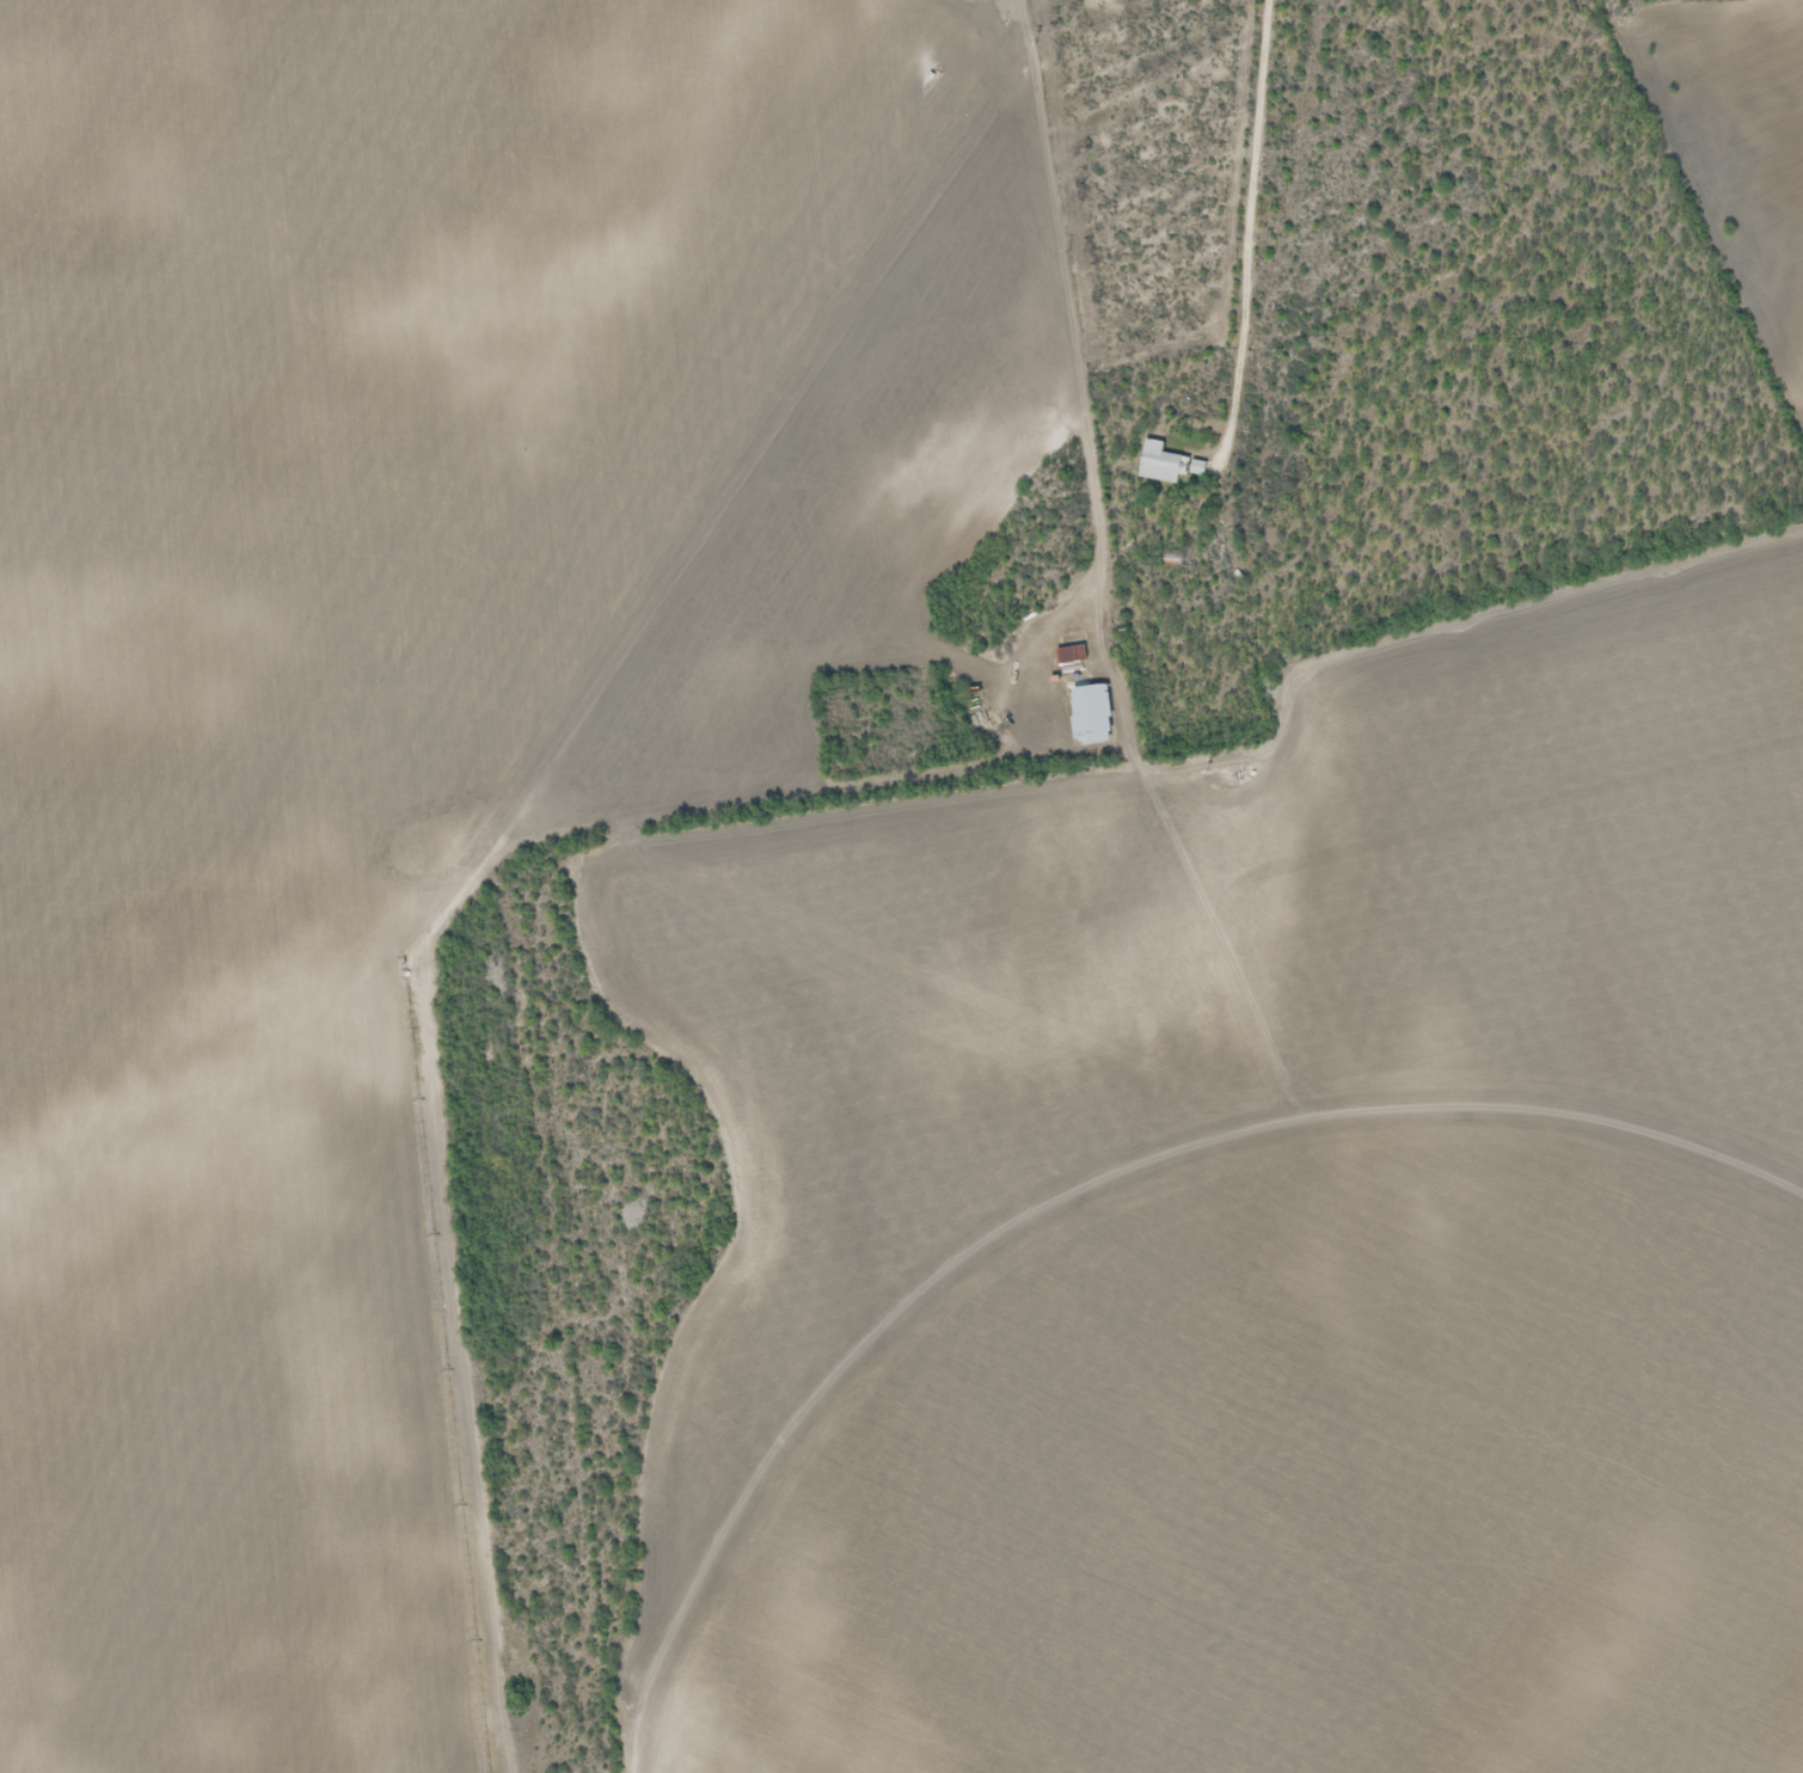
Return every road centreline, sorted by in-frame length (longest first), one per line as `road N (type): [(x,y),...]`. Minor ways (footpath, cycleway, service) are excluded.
road 1 (residential): [(1802,516),(1440,614),(1289,611),(1259,602),(1238,582),(1228,556),(1238,421),(1287,269),(1333,0)]

